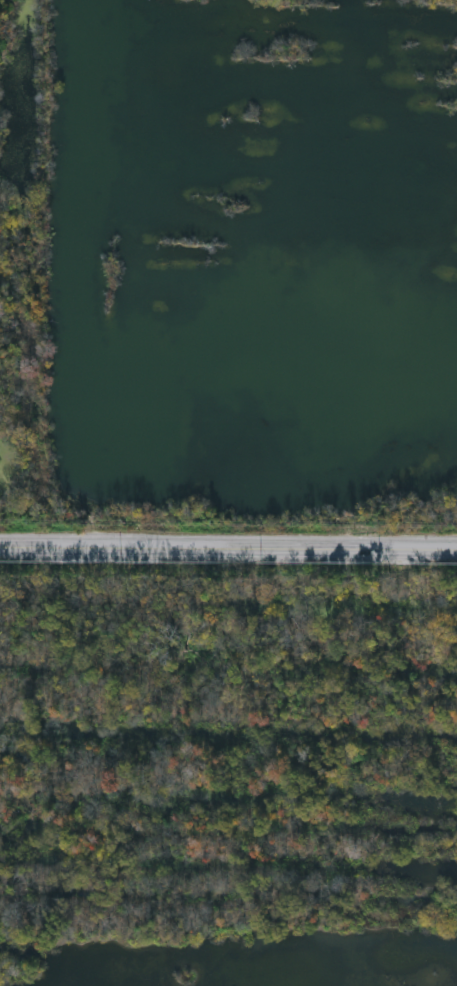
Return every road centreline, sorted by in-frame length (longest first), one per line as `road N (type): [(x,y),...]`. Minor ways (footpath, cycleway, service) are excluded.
road 1 (tertiary): [(0,550),(456,553)]

